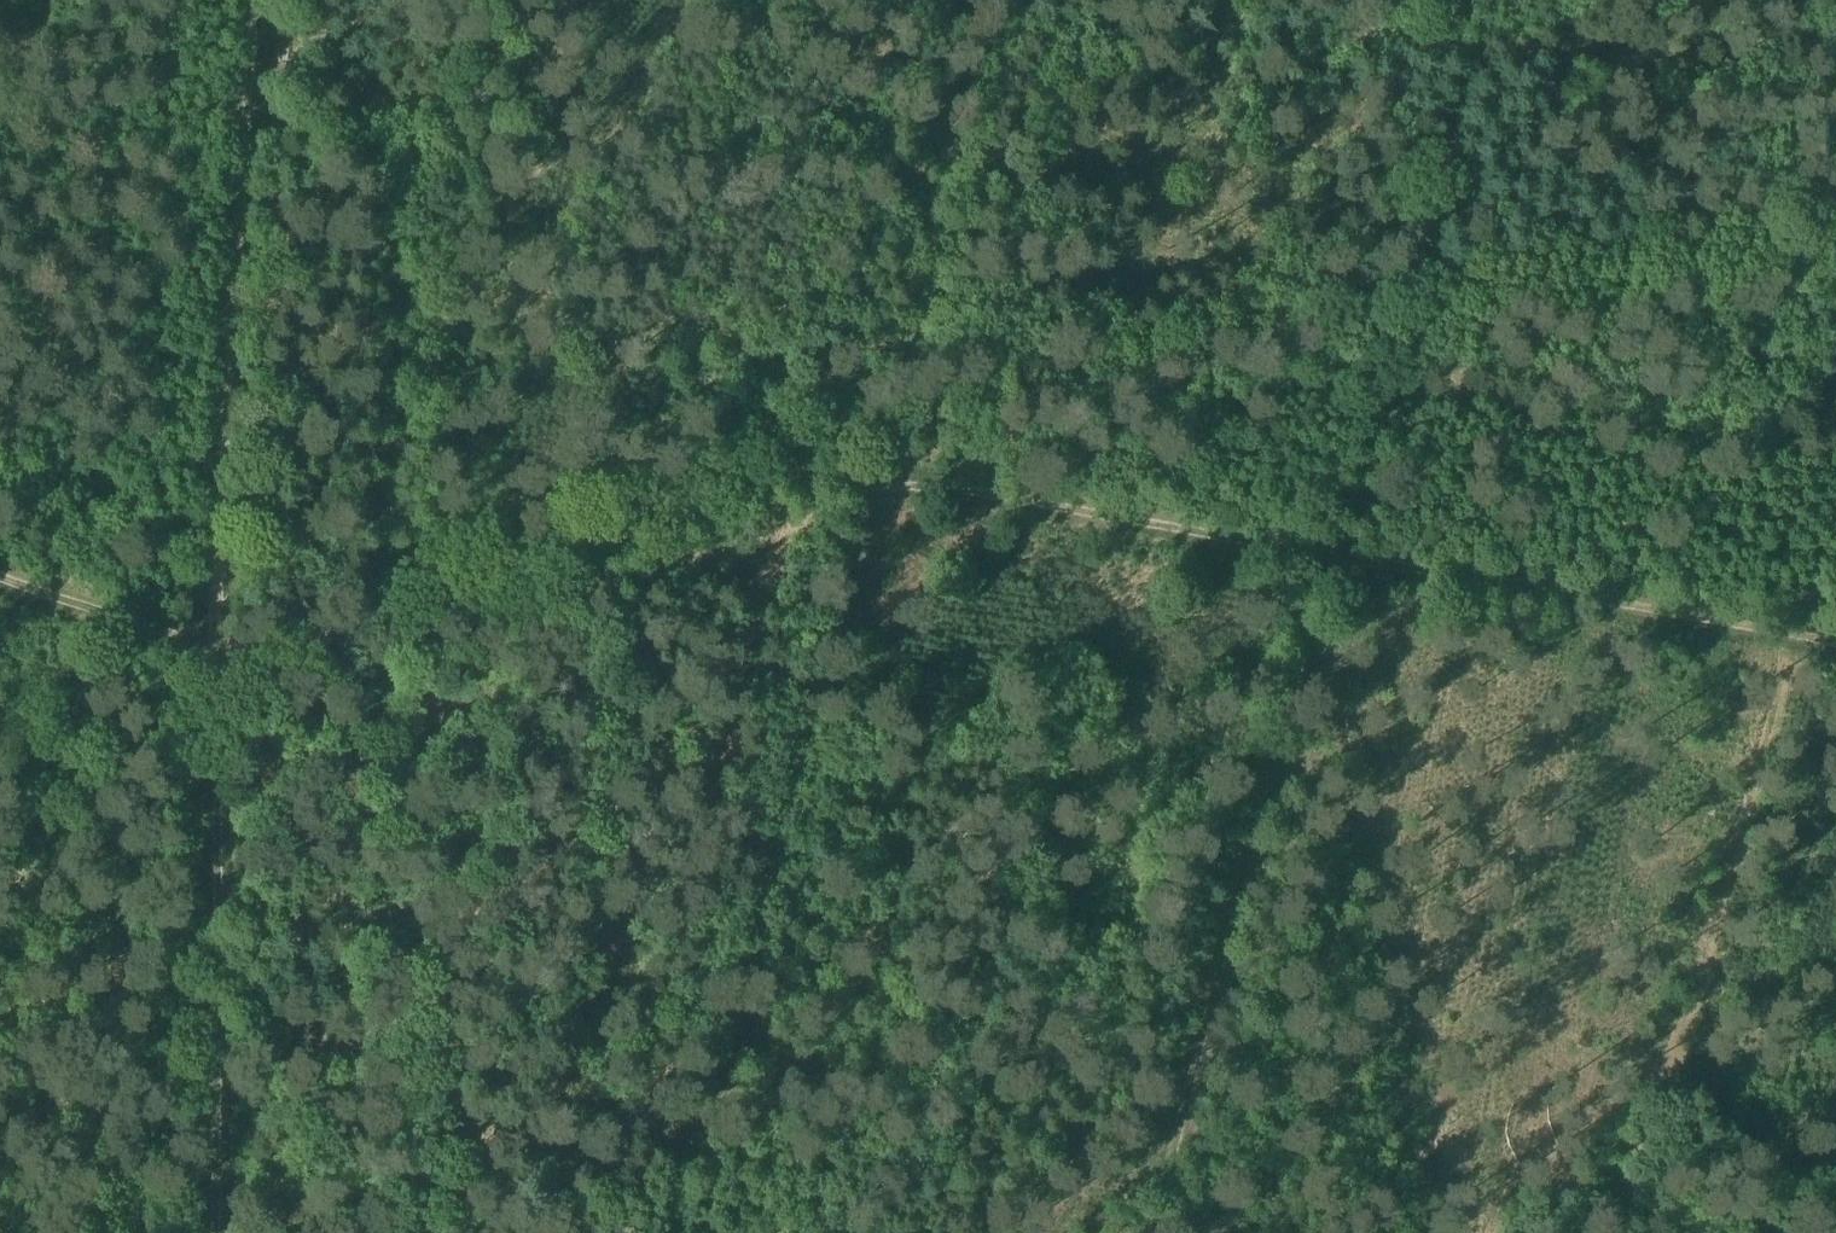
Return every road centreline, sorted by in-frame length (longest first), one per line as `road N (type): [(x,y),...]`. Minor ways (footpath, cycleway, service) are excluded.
road 1 (track): [(1330,557),(1151,1232)]
road 2 (track): [(216,656),(254,0)]
road 3 (track): [(216,706),(219,1232)]
road 4 (track): [(0,577),(216,656)]

